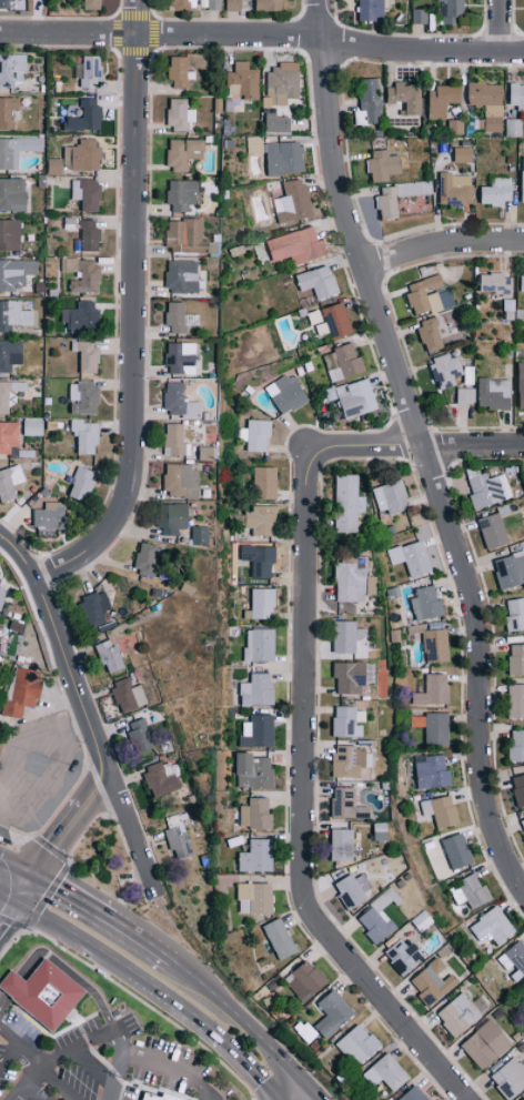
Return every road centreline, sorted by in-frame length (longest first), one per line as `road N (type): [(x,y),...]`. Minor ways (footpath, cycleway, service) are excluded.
road 1 (residential): [(523,893),(483,811),(472,614),(340,208),(319,0)]
road 2 (residential): [(470,1099),(311,916),(303,881),(306,447)]
road 3 (residential): [(34,582),(102,539),(120,515),(134,466),(137,0)]
road 4 (residential): [(0,35),(322,41),(393,54),(523,56)]
road 5 (residential): [(155,894),(27,564),(0,539)]
road 6 (residential): [(306,447),(523,447)]
road 7 (primary): [(311,1089),(172,957)]
road 8 (residential): [(361,272),(443,248),(523,247)]
road 9 (primary): [(8,901),(123,971)]

